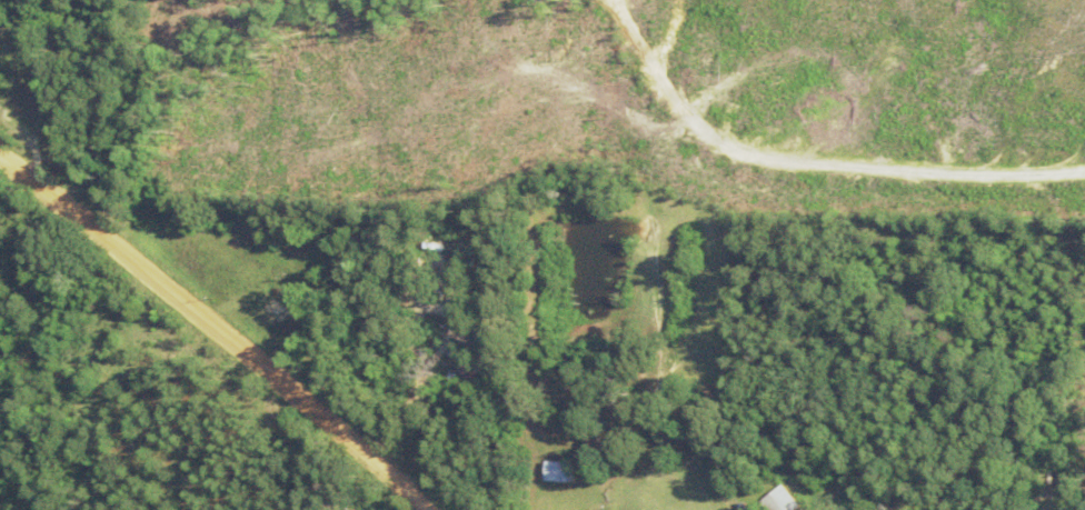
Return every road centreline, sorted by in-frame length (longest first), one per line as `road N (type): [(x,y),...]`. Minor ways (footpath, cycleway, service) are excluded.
road 1 (track): [(1084,165),(912,166),(730,148),(655,86),(603,0)]
road 2 (residential): [(419,509),(0,161)]

